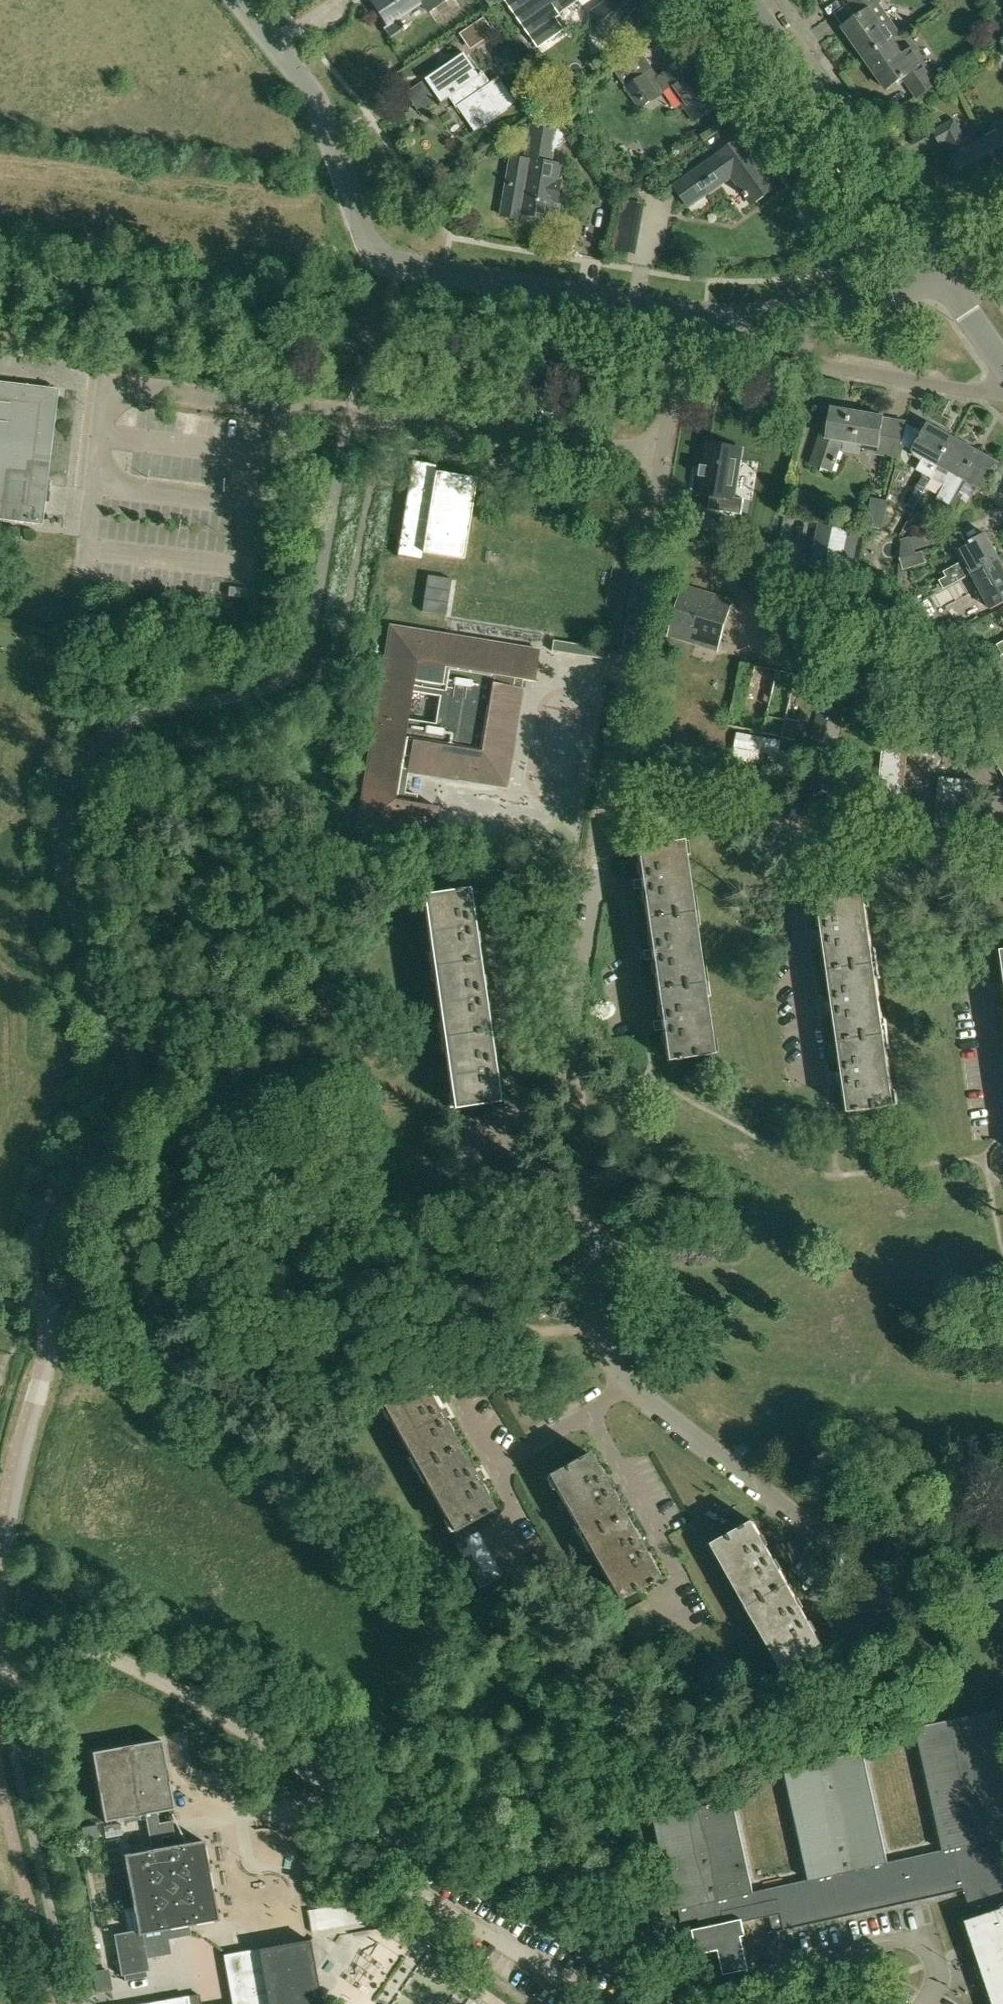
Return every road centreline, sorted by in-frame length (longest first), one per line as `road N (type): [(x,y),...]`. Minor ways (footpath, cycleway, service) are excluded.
road 1 (unclassified): [(608,802),(574,1056),(591,1295),(601,1326),(639,1377),(903,1601),(959,1610),(1002,1598)]
road 2 (unclassified): [(676,2003),(108,1655),(55,1653),(0,1675)]
road 3 (residential): [(688,313),(384,262),(366,238),(319,107),(237,0)]
road 4 (unclassified): [(1002,863),(608,802)]
road 5 (residential): [(949,276),(754,0)]
road 6 (unclassified): [(660,459),(350,415)]
road 7 (unclassified): [(1002,386),(978,391),(824,365),(811,357),(800,316)]
road 8 (residential): [(800,316),(862,306),(949,276)]
road 9 (unclassified): [(660,459),(688,313)]

